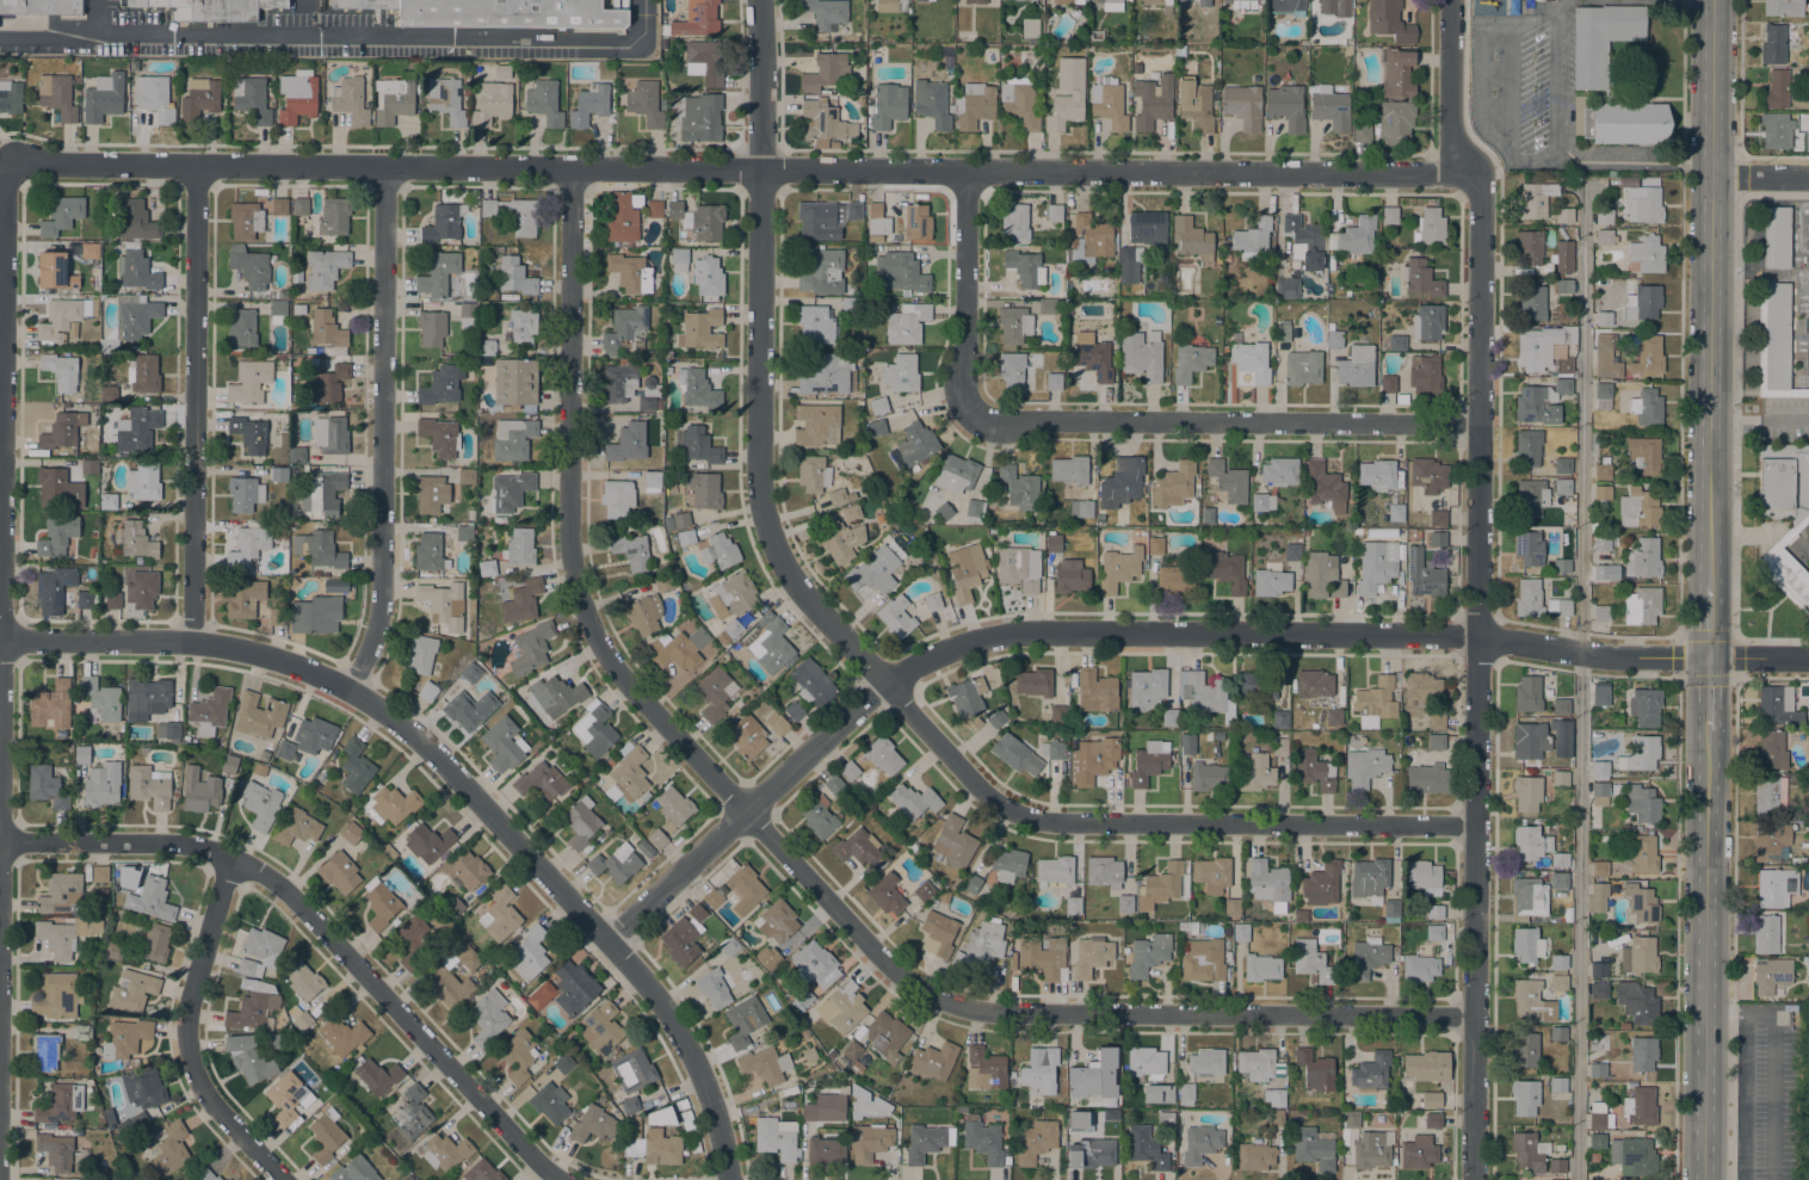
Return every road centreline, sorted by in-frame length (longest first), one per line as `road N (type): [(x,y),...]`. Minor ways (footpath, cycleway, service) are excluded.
road 1 (residential): [(1470,171),(26,161),(8,169)]
road 2 (tertiary): [(1808,660),(1624,657),(1477,636),(1044,631),(973,641),(884,681),(607,939)]
road 3 (residential): [(1473,1179),(1481,212),(1470,171)]
road 4 (residential): [(1475,1015),(977,1011),(930,994),(879,957),(745,810)]
road 5 (tertiary): [(884,681),(803,594),(763,509),(759,0)]
road 6 (tertiary): [(607,939),(443,761),(347,688),(251,651),(192,641),(0,640)]
road 7 (residential): [(745,810),(606,654),(584,608),(569,555),(570,169)]
road 8 (residential): [(561,1179),(258,870),(208,850),(165,845),(0,842)]
road 9 (residential): [(1476,824),(1033,821),(992,797),(884,681)]
road 10 (secondary): [(1711,586),(1716,0)]
road 11 (residential): [(347,688),(375,635),(381,600),(383,167)]
road 12 (residential): [(1477,422),(996,424),(968,408)]
road 13 (residential): [(192,641),(196,166)]
road 14 (secondary): [(1706,1179),(1708,730)]
road 15 (residential): [(283,1179),(204,1095),(185,1027),(230,859)]
road 16 (tertiary): [(728,1179),(723,1142),(685,1039),(607,939)]
road 17 (residential): [(0,415),(1,191),(8,169)]
road 18 (residential): [(968,408),(957,375),(965,338),(967,172)]
road 19 (residential): [(1470,171),(1450,138),(1450,0)]

